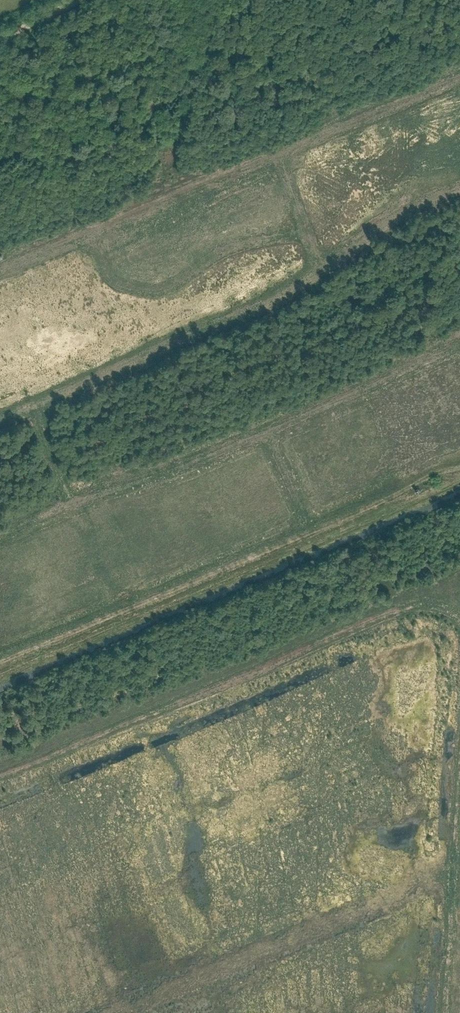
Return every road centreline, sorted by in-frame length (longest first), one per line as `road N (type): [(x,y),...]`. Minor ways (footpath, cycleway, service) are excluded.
road 1 (track): [(0,674),(459,482)]

